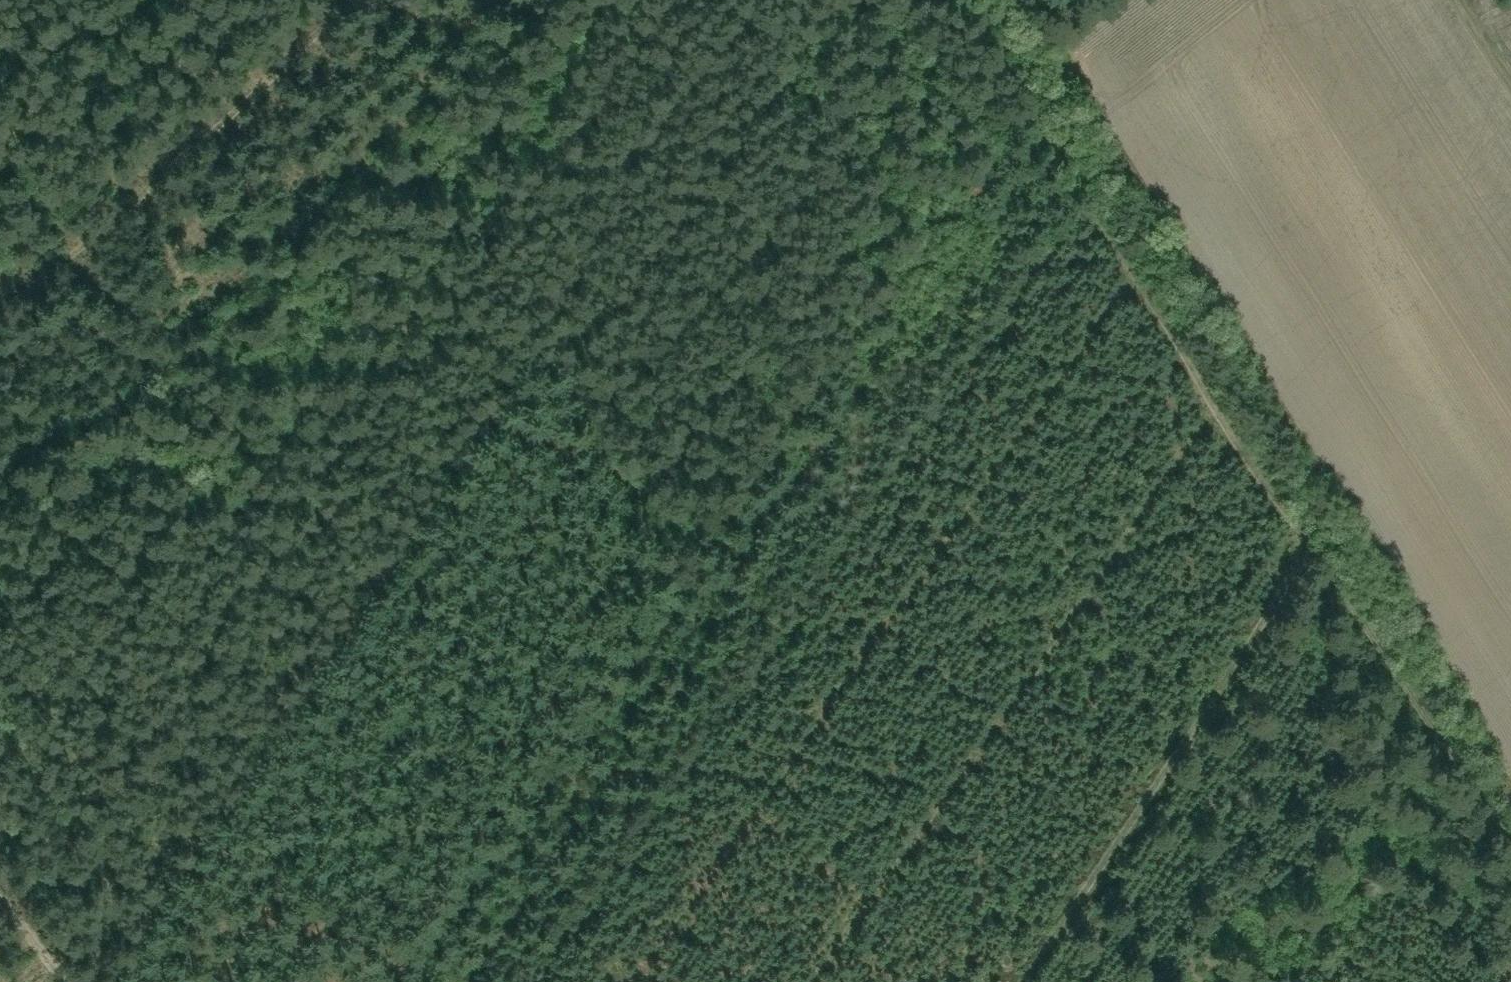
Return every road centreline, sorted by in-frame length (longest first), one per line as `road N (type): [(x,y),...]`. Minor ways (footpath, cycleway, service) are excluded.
road 1 (track): [(970,0),(1194,326),(1347,521),(1510,789)]
road 2 (track): [(1019,981),(1315,559),(1359,541)]
road 3 (track): [(0,318),(359,0)]

